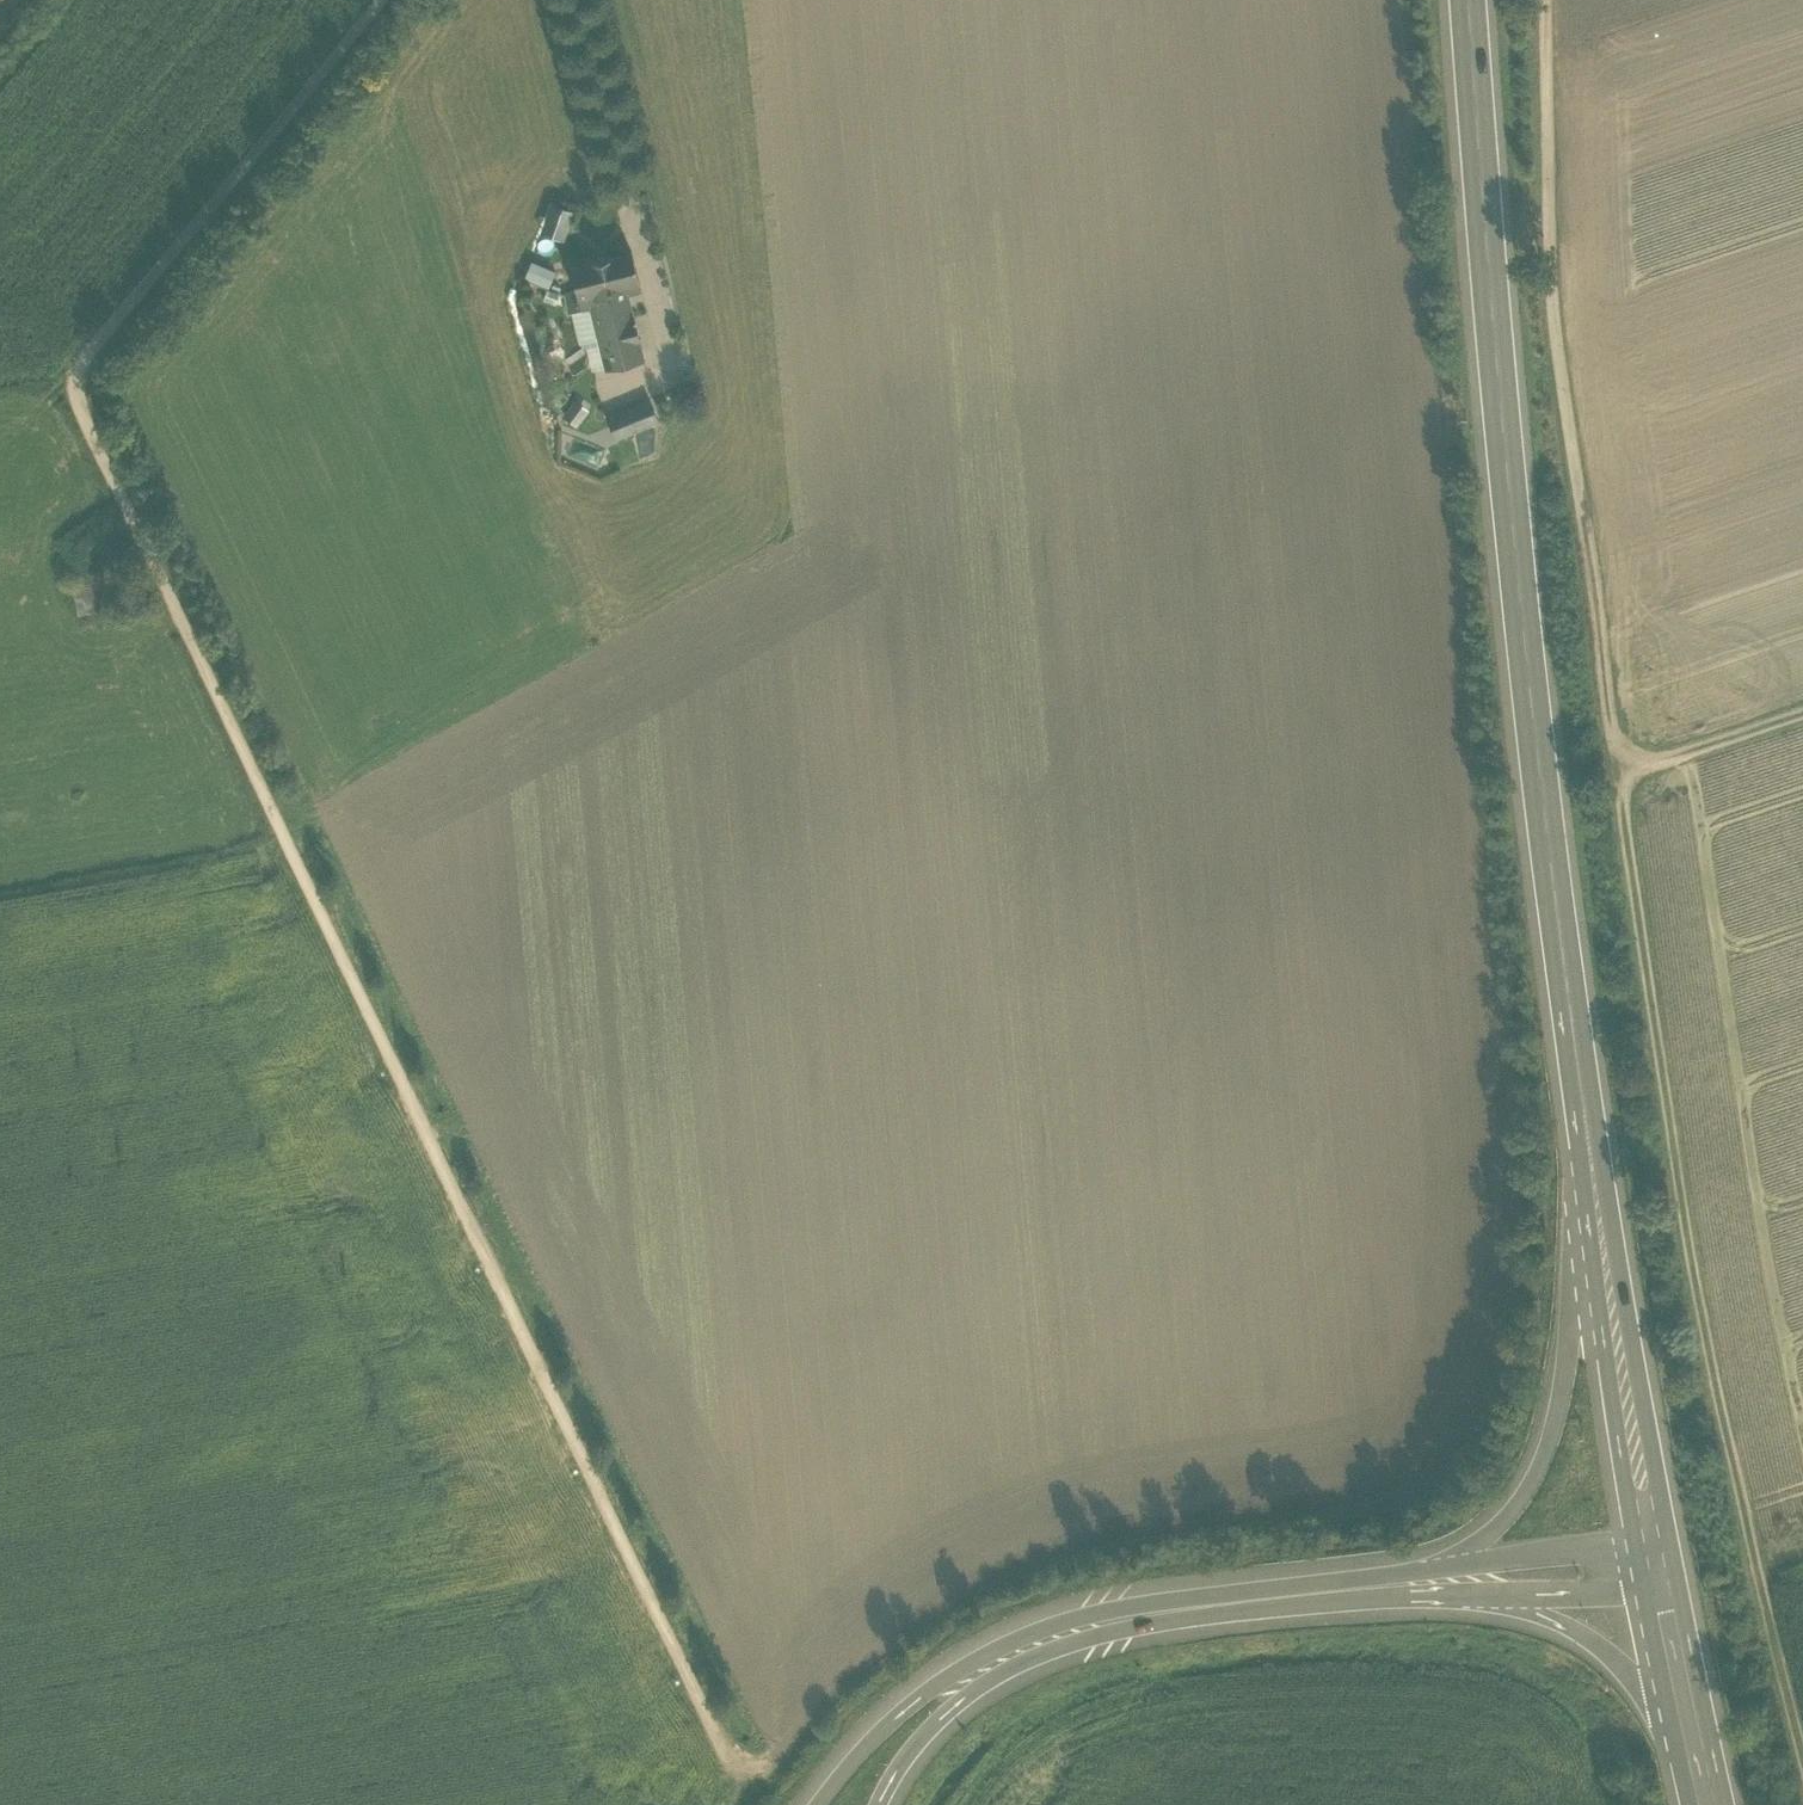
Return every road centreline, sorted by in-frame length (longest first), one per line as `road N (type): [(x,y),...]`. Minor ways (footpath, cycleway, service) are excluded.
road 1 (track): [(381,0),(94,347),(77,372),(76,393),(162,589),(724,1755)]
road 2 (track): [(1802,1756),(1719,1407),(1651,1008),(1558,358),(1545,0)]
road 3 (secondary): [(1590,1165),(1505,434),(1471,0)]
road 4 (motorway): [(1430,1566),(1170,1596),(1019,1636),(910,1703),(820,1804)]
road 5 (motorway): [(878,1804),(935,1722),(993,1676),(1057,1645),(1198,1612),(1412,1593)]
road 6 (motorway): [(1590,1165),(1544,1453),(1489,1530),(1430,1566)]
road 7 (secondary): [(1652,1528),(1590,1165)]
road 8 (motorway): [(1412,1593),(1535,1609),(1595,1634),(1639,1669),(1698,1758)]
road 9 (motorway): [(1412,1593),(1663,1579)]
road 10 (motorway): [(1652,1528),(1430,1566)]
road 11 (track): [(1619,773),(1802,717)]
road 12 (secondary): [(1698,1758),(1663,1579)]

